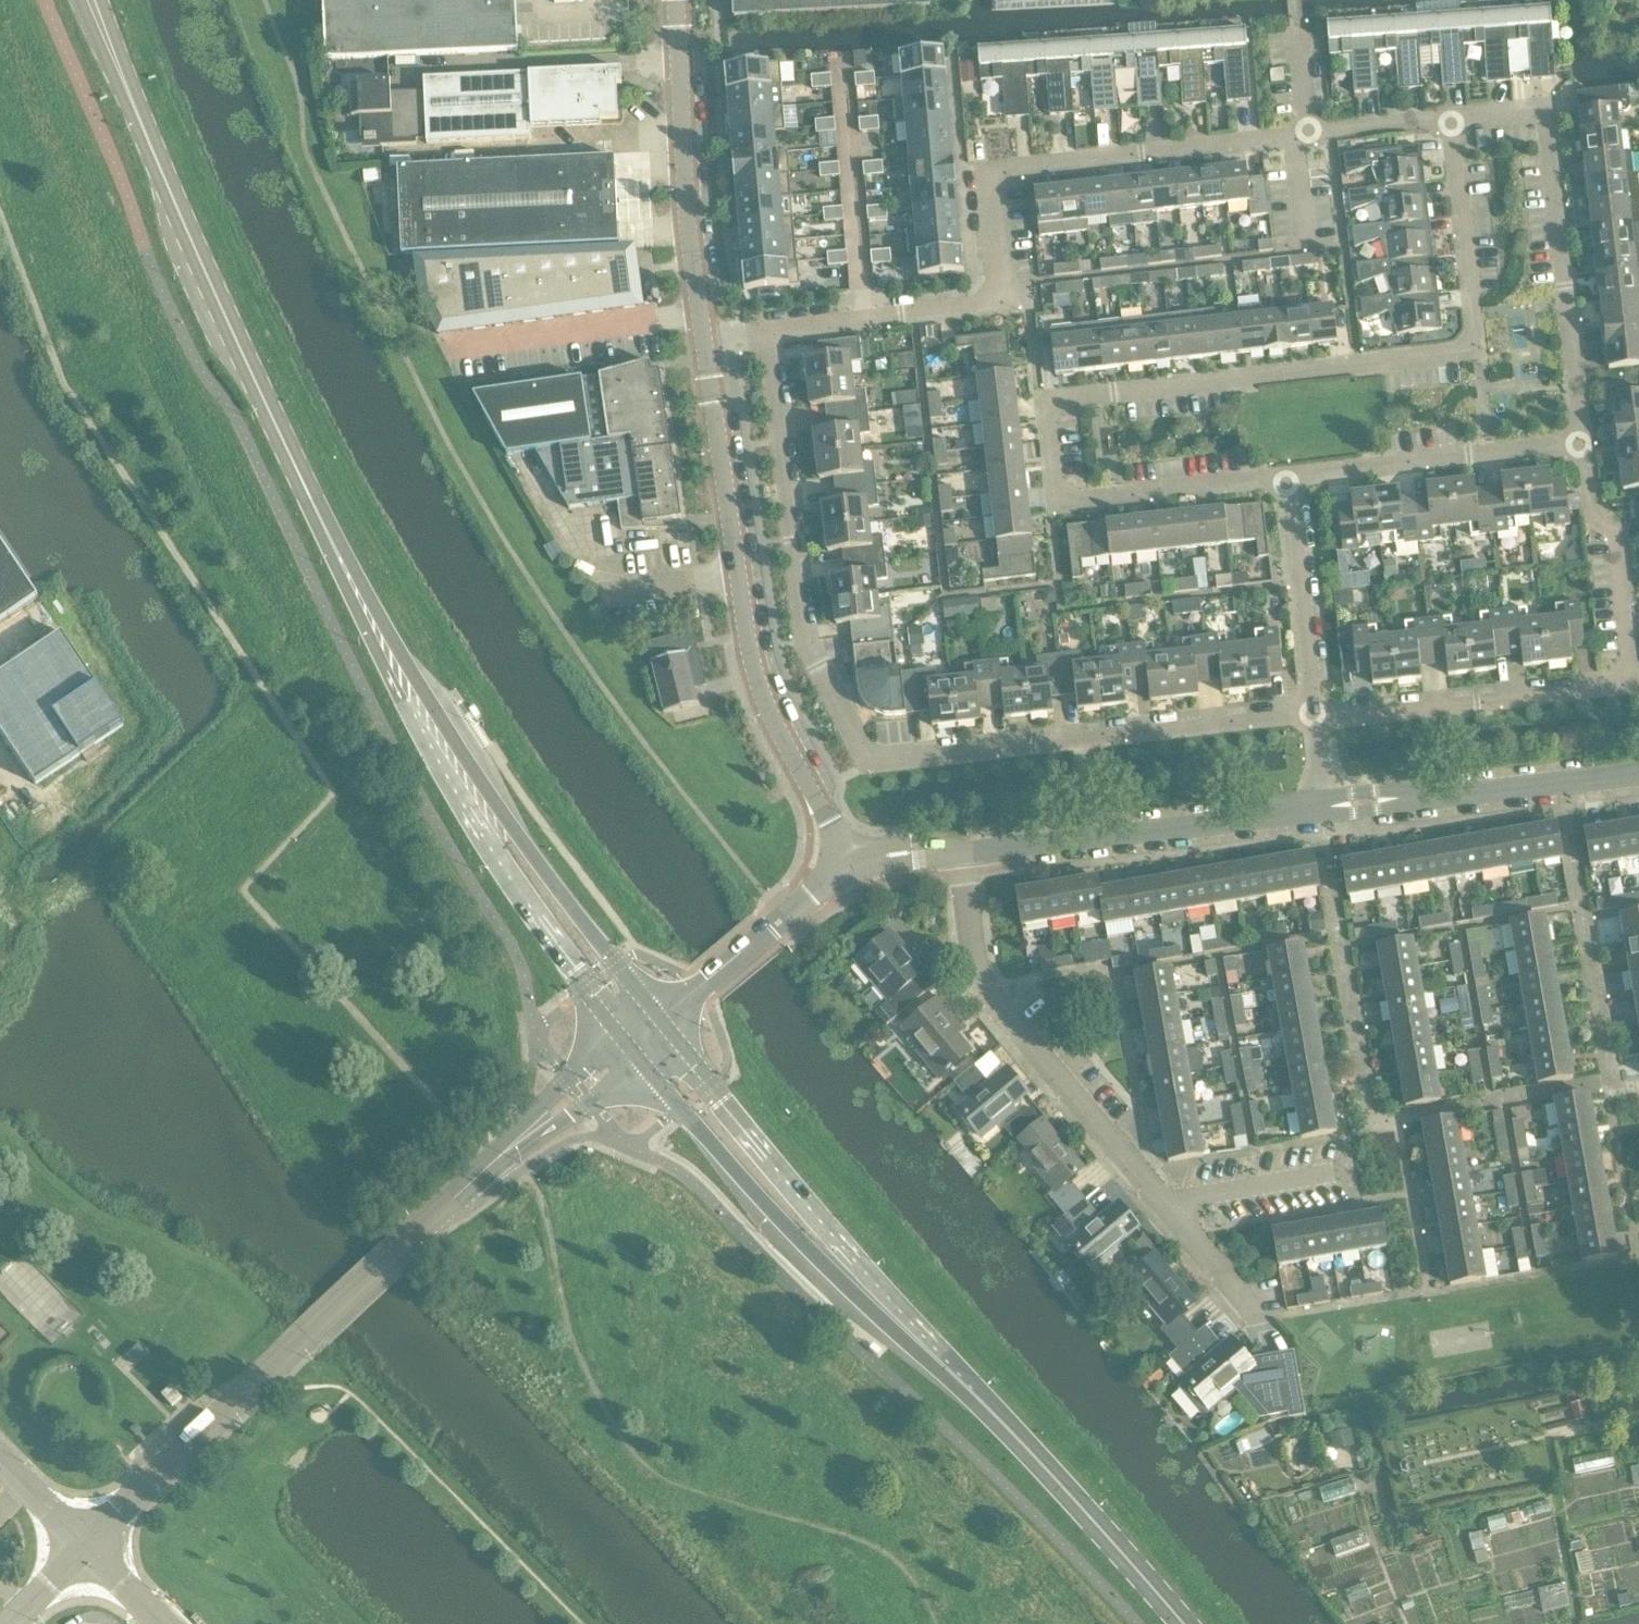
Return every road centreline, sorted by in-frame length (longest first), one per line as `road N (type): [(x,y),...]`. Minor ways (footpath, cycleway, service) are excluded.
road 1 (residential): [(1285,477),(1064,499),(1054,485),(1050,405),(1469,348),(1475,338),(1449,119)]
road 2 (secondary): [(387,652),(91,0)]
road 3 (residential): [(1297,136),(1010,168),(995,175),(991,191),(1001,277),(1000,294),(985,305),(764,332)]
road 4 (unclassified): [(87,1546),(502,1155)]
road 5 (residential): [(1313,719),(1616,685),(1629,677),(1618,530),(1592,511),(1584,443)]
road 6 (residential): [(1256,1313),(998,1012),(978,974),(961,854)]
road 7 (unclassified): [(851,863),(773,720),(752,661),(704,340)]
road 8 (secondary): [(1182,1623),(853,1271)]
road 9 (residential): [(875,763),(858,756),(801,643),(764,332)]
road 10 (secondary): [(387,652),(403,703),(498,865),(617,1030)]
road 11 (residential): [(875,763),(1312,713)]
road 12 (secondary): [(647,1006),(387,652)]
road 13 (residential): [(1584,443),(1550,128),(1528,110),(1449,119)]
road 14 (residential): [(961,854),(1322,811)]
road 15 (unclassified): [(704,340),(676,0)]
road 16 (residential): [(1285,477),(1584,443)]
road 17 (secondary): [(643,1064),(797,1237),(853,1271)]
road 18 (secondary): [(853,1271),(672,1040)]
road 19 (residential): [(1312,713),(1285,477)]
road 20 (residential): [(1415,799),(1638,776)]
road 21 (residential): [(698,990),(851,863)]
road 22 (unclassified): [(617,1030),(502,1155)]
road 23 (unclassified): [(502,1155),(643,1064)]
road 24 (residential): [(1449,119),(1309,135)]
road 25 (unclassified): [(87,1546),(0,1459)]

